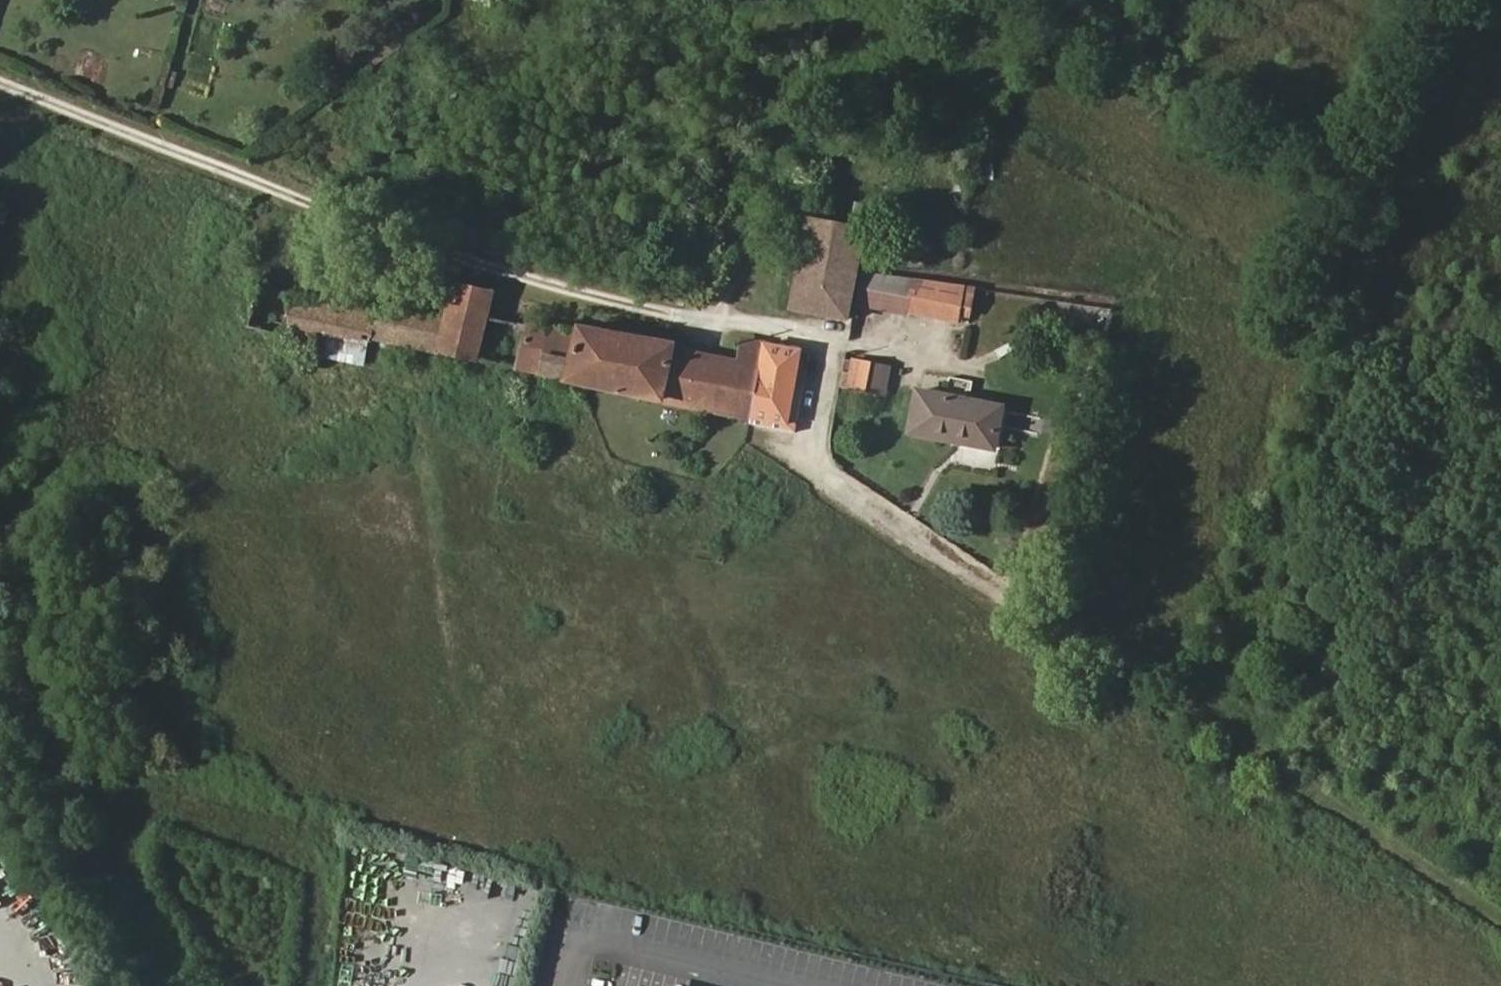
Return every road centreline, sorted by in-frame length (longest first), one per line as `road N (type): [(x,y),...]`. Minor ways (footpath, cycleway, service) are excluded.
road 1 (track): [(1011,594),(1500,912)]

